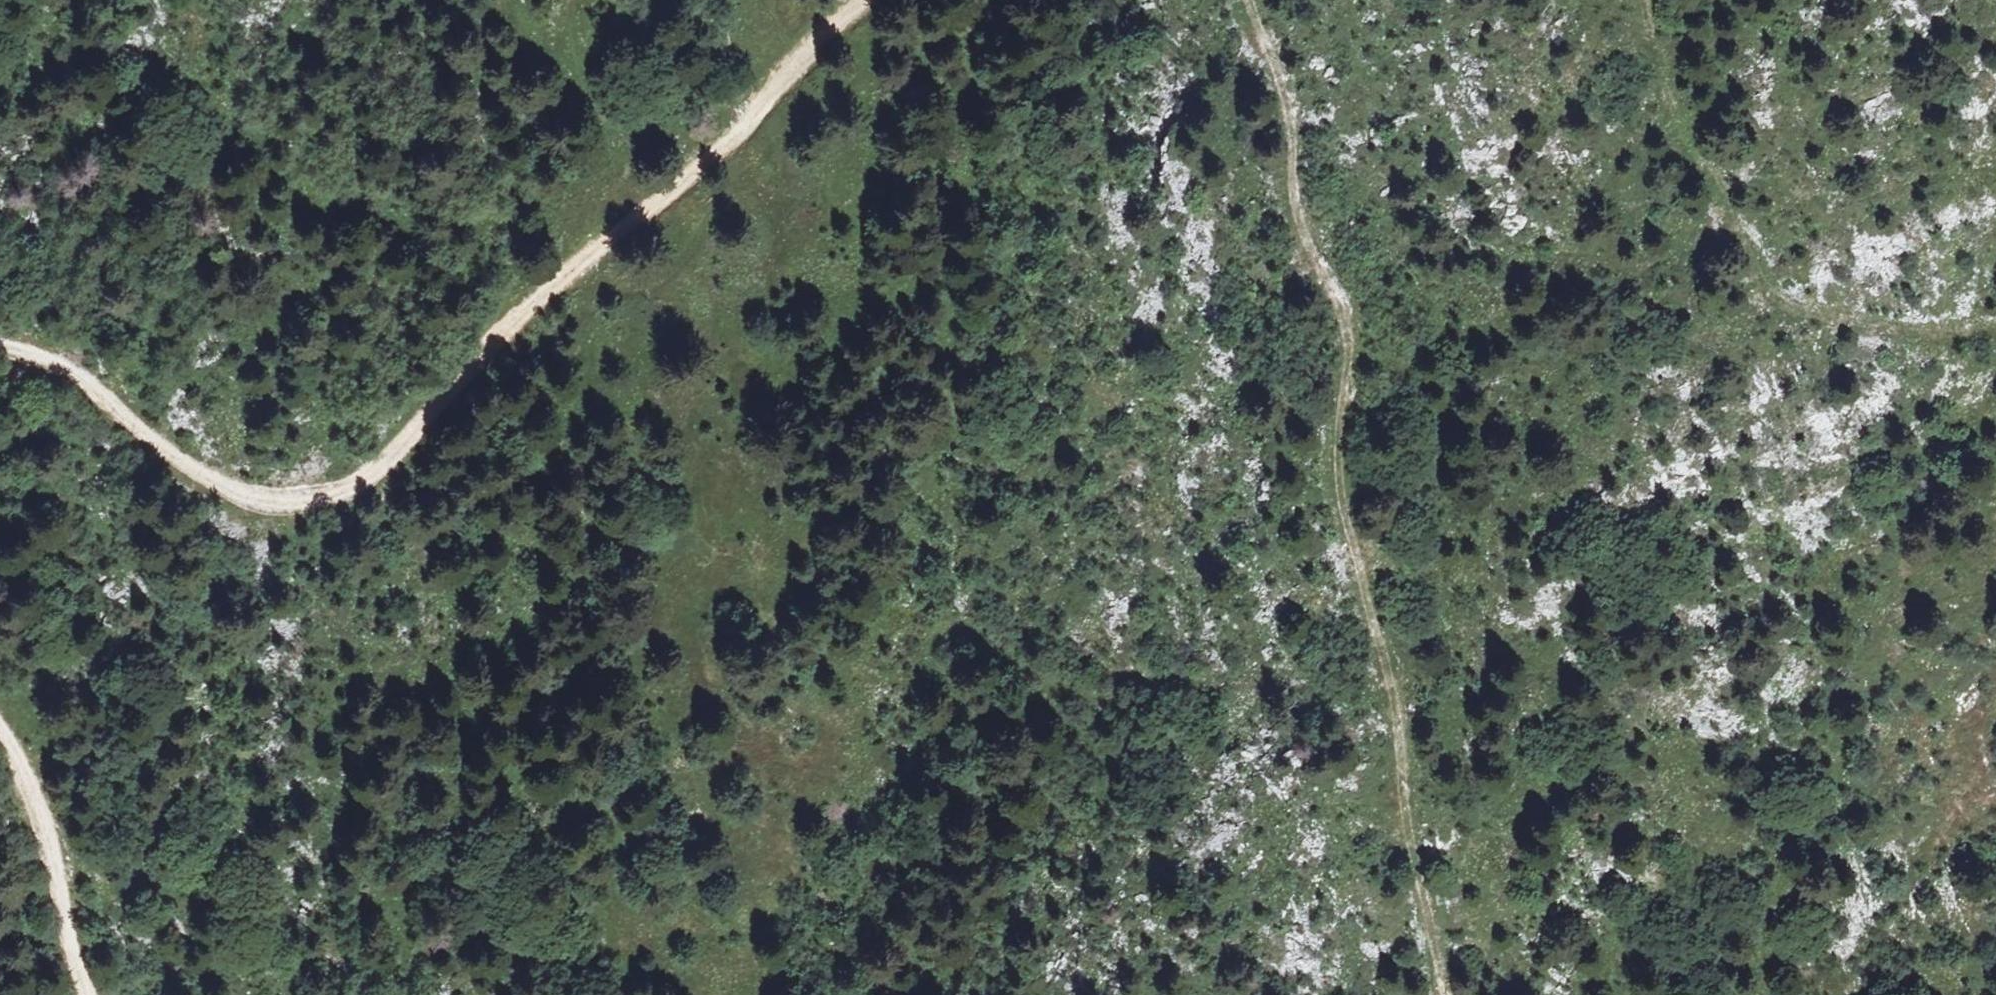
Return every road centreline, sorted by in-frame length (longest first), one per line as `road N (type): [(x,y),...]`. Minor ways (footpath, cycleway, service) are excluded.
road 1 (track): [(0,347),(58,364),(196,473),(229,489),(301,502),(357,487),(536,305),(758,107),(864,0)]
road 2 (track): [(1247,0),(1285,110),(1297,210),(1351,334),(1337,474),(1397,710),(1410,837),(1440,994)]
road 3 (track): [(85,994),(47,841),(0,727)]
road 4 (track): [(601,248),(612,164),(573,0)]

